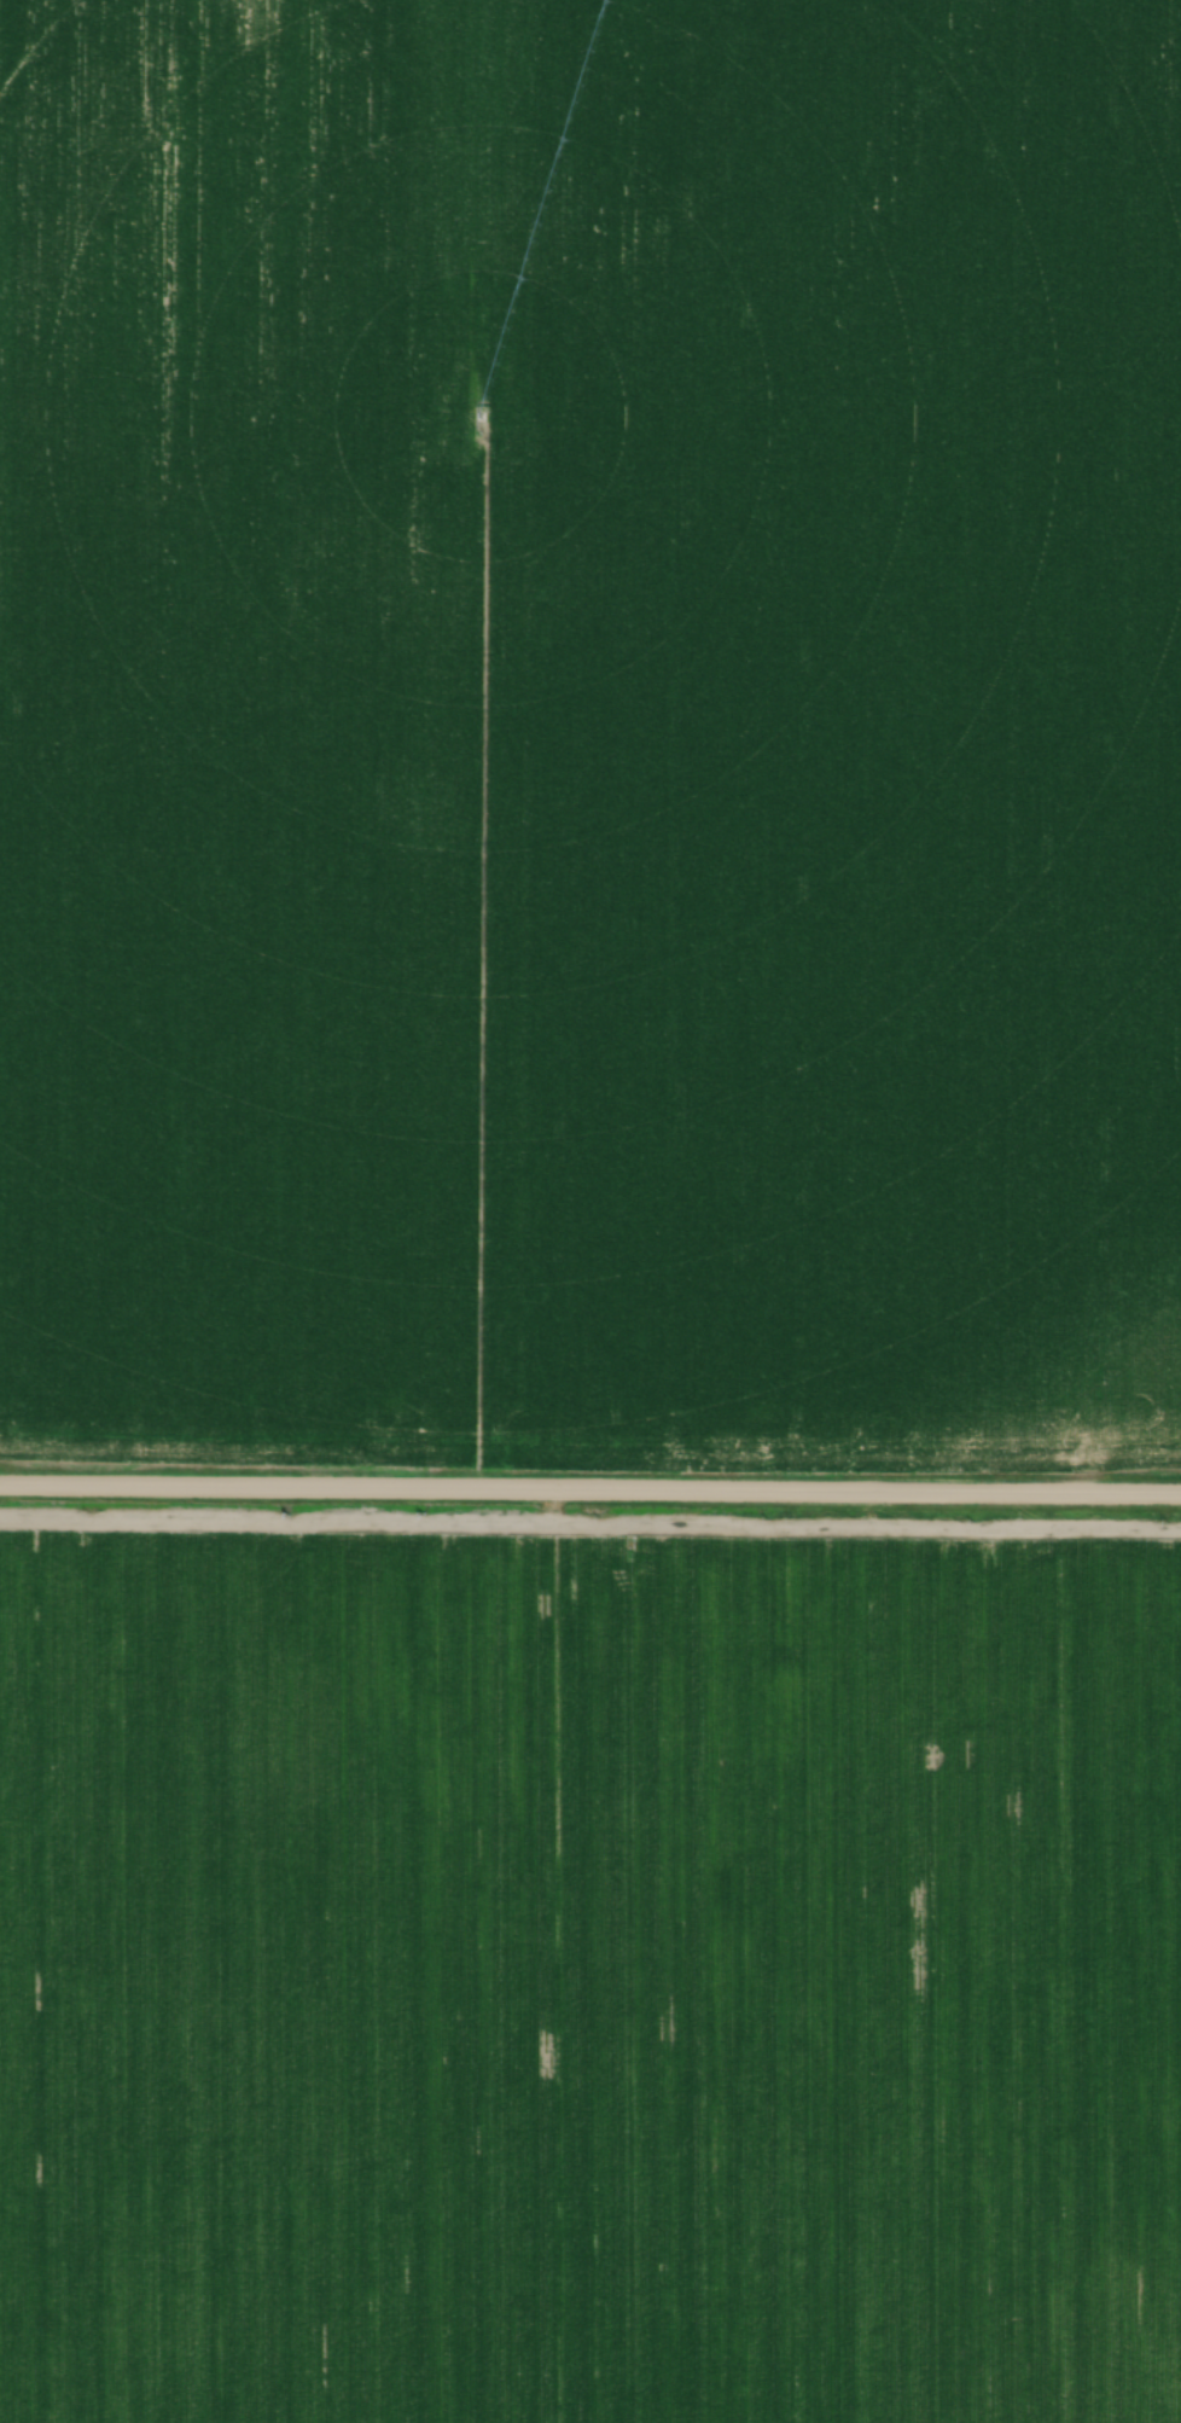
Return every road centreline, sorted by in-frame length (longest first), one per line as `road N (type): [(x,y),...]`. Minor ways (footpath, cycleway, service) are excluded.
road 1 (residential): [(1180,1496),(0,1487)]

